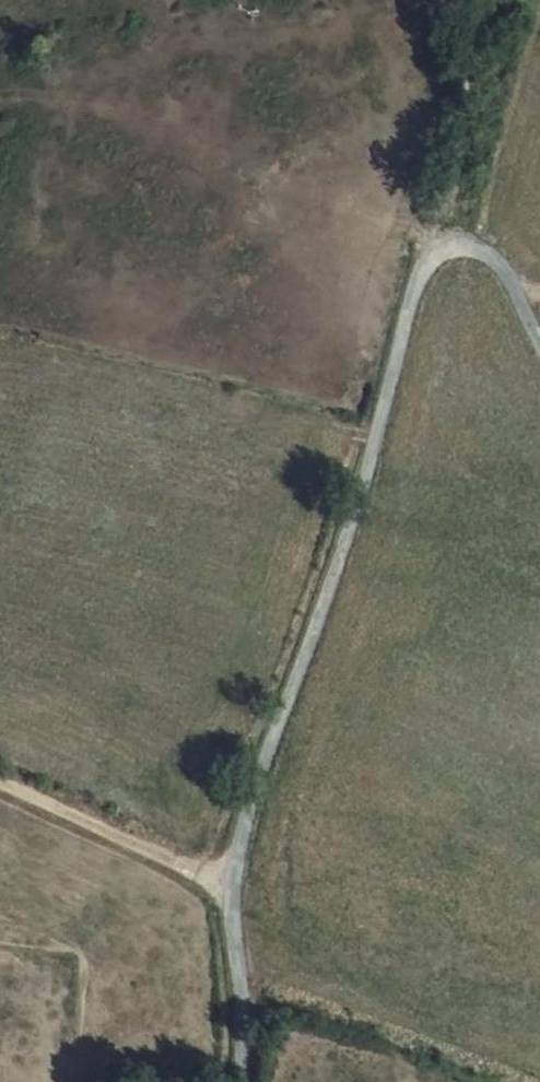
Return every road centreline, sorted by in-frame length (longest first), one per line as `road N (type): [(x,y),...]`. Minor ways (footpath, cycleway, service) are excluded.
road 1 (unclassified): [(235,1081),(232,874),(351,537),(420,291),(443,256),(476,257),(512,292),(539,345)]
road 2 (track): [(458,256),(475,0)]
road 3 (track): [(232,874),(0,775)]

